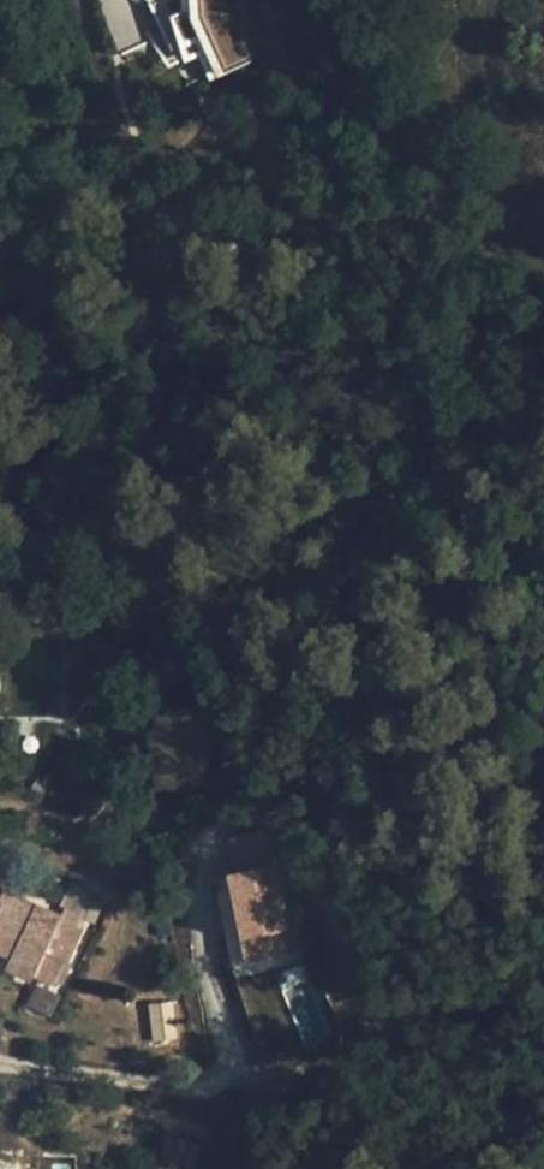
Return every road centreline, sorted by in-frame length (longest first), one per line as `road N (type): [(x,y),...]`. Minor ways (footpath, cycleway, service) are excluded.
road 1 (residential): [(0,441),(20,447),(0,290)]

